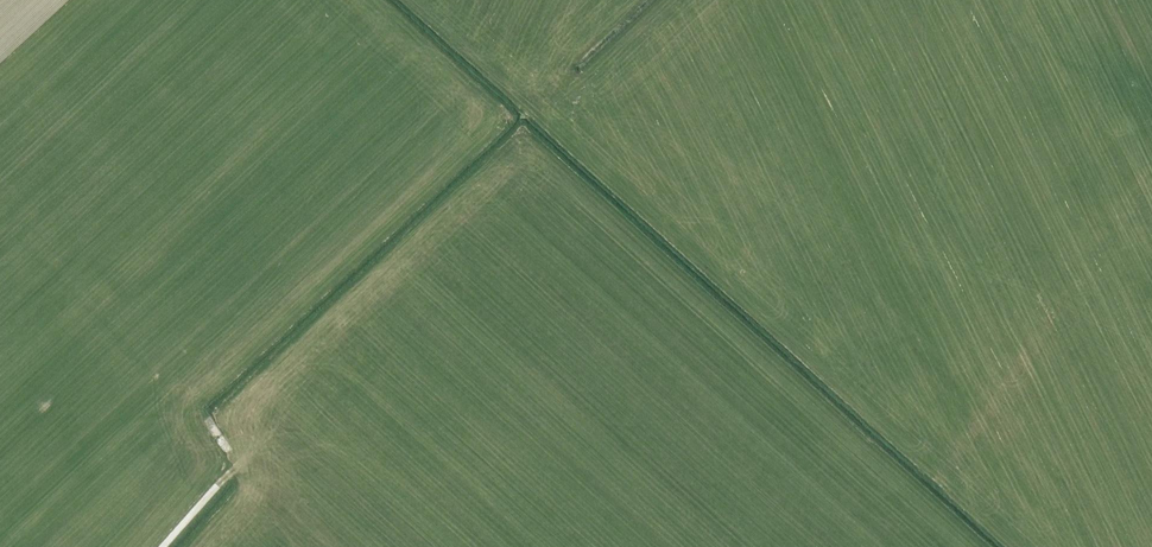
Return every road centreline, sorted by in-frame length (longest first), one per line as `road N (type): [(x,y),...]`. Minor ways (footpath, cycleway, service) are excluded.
road 1 (track): [(0,205),(215,433),(245,501)]

